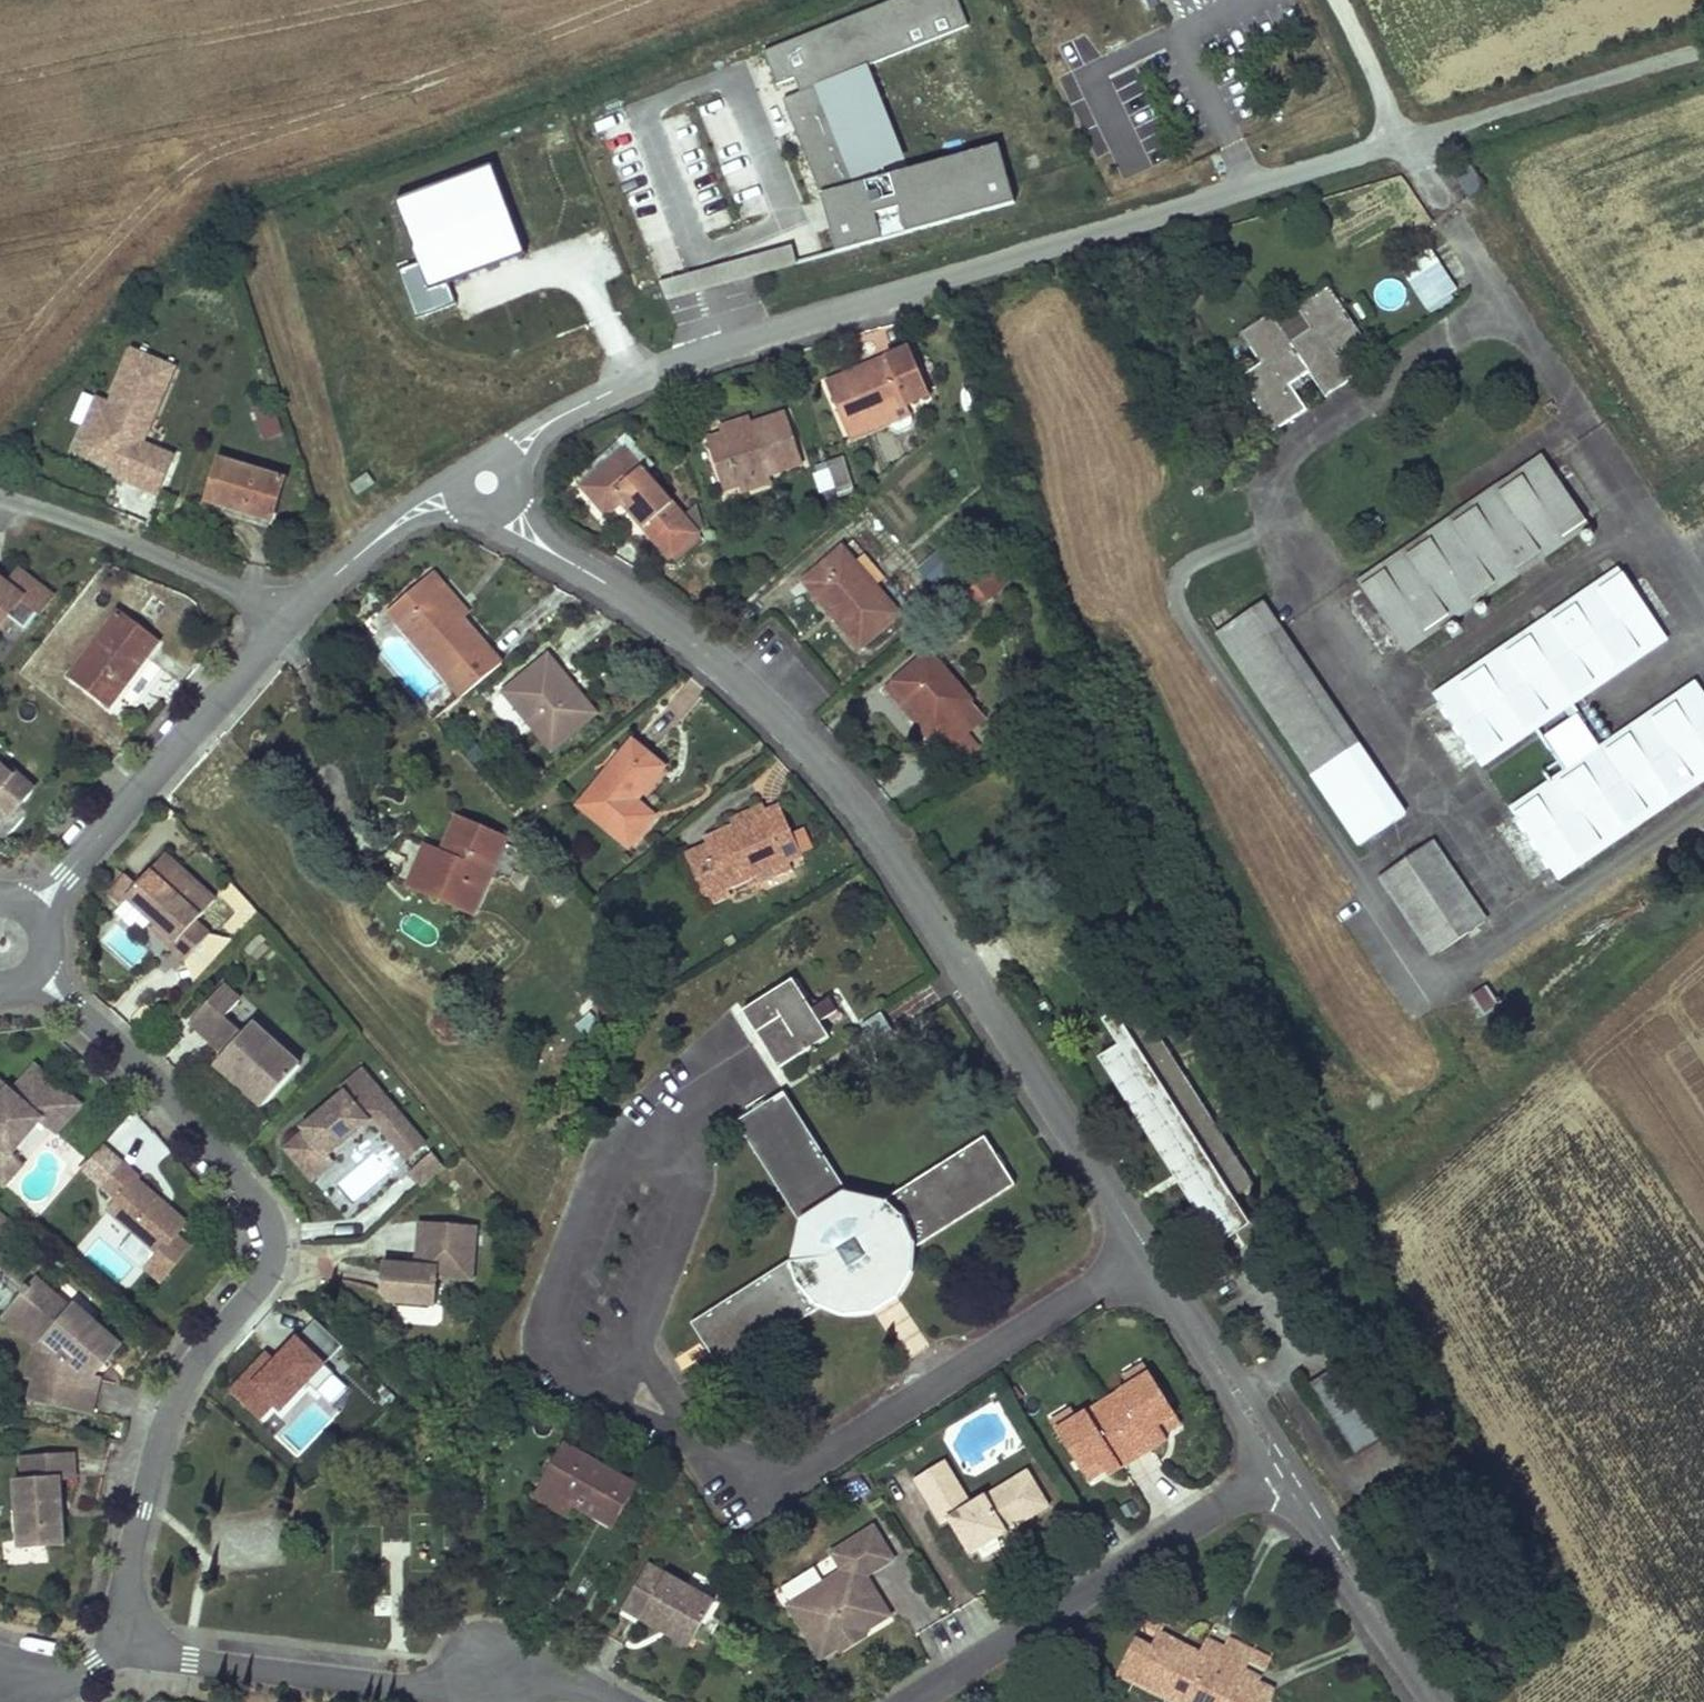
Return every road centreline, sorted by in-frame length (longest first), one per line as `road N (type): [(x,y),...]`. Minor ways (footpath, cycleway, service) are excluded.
road 1 (residential): [(1283,1465),(865,814),(747,686),(477,481)]
road 2 (unclassified): [(477,481),(571,407),(711,352),(901,285),(1409,141)]
road 3 (residential): [(131,1635),(123,1571),(154,1429),(196,1354),(258,1279),(263,1216),(2,941)]
road 4 (residential): [(625,1701),(504,1660),(427,1682),(193,1652),(131,1635)]
road 5 (residential): [(1283,1465),(895,1701)]
road 6 (residential): [(2,941),(67,878),(294,600)]
road 7 (residential): [(294,600),(0,493)]
road 8 (track): [(1409,141),(1703,47)]
road 9 (residential): [(1429,1701),(1283,1465)]
road 10 (residential): [(294,600),(477,481)]
road 11 (track): [(1339,0),(1409,141)]
road 12 (residential): [(131,1635),(93,1663),(0,1700)]

